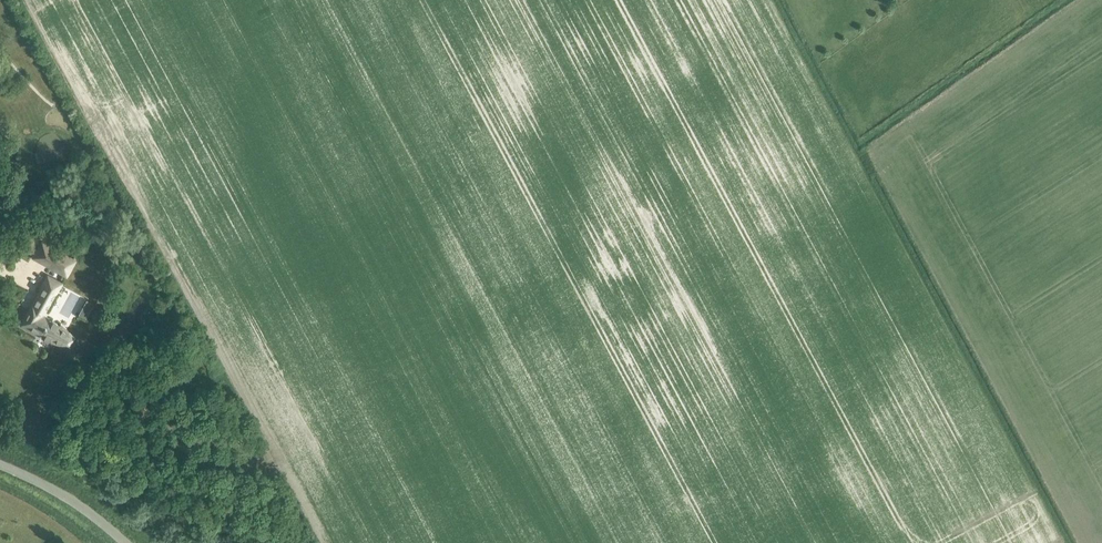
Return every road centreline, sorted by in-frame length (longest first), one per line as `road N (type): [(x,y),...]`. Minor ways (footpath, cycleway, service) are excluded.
road 1 (unclassified): [(133,542),(76,497),(0,464)]

